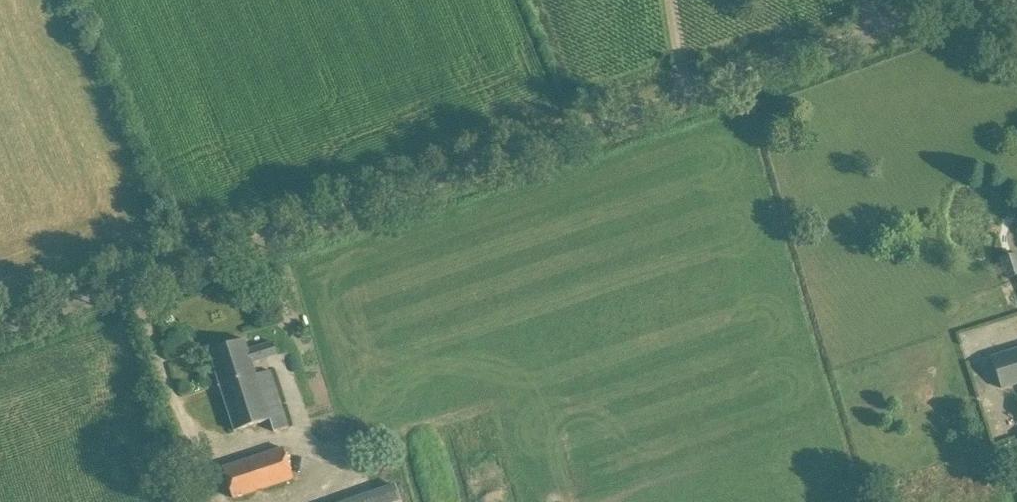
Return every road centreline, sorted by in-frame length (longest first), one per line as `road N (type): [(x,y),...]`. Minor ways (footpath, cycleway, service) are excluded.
road 1 (unclassified): [(0,336),(981,0)]

